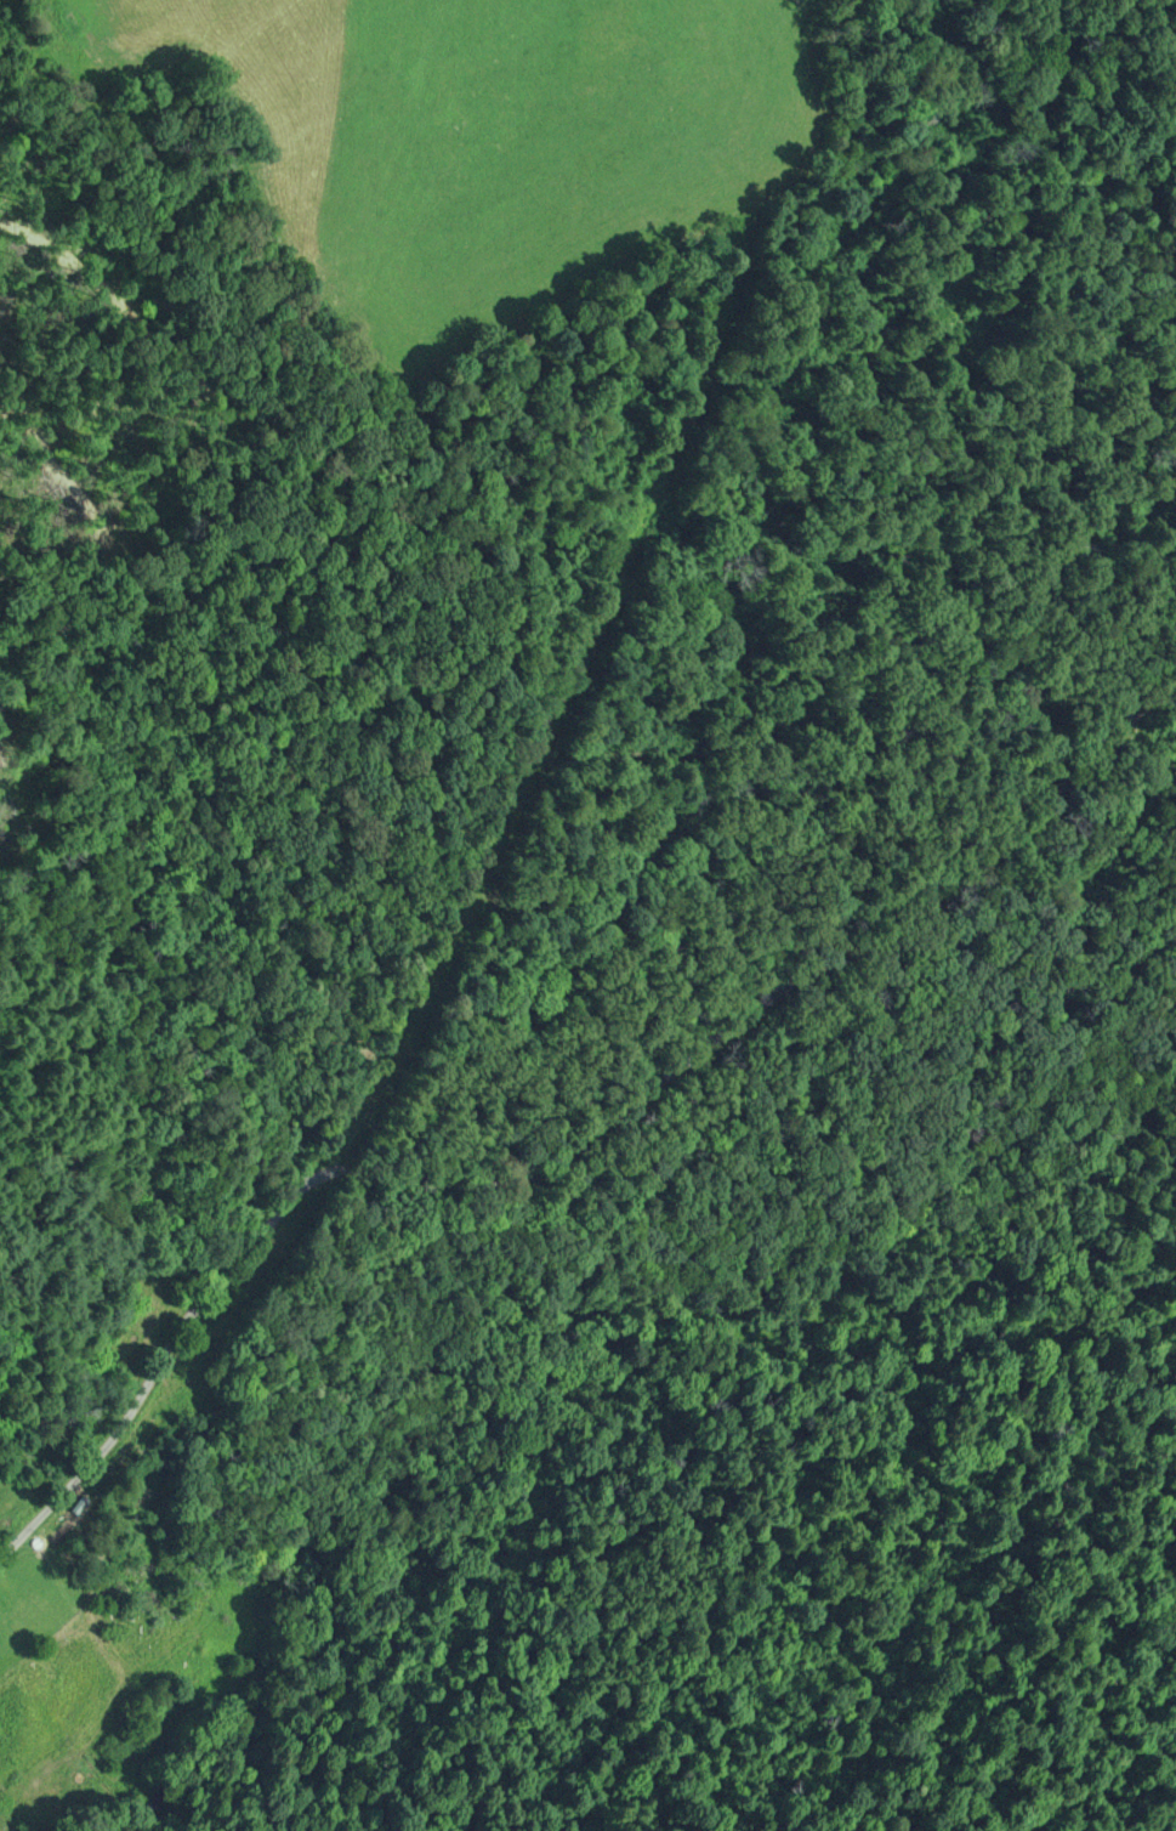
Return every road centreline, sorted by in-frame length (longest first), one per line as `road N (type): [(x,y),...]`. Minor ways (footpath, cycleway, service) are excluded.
road 1 (residential): [(0,1544),(90,1453),(186,1311),(303,1178),(353,1164),(500,1172),(681,1064),(705,1061),(745,1073),(766,1068),(801,1037),(806,983),(817,969),(894,922),(948,863),(1004,860),(1030,789),(1098,726),(1175,690)]

